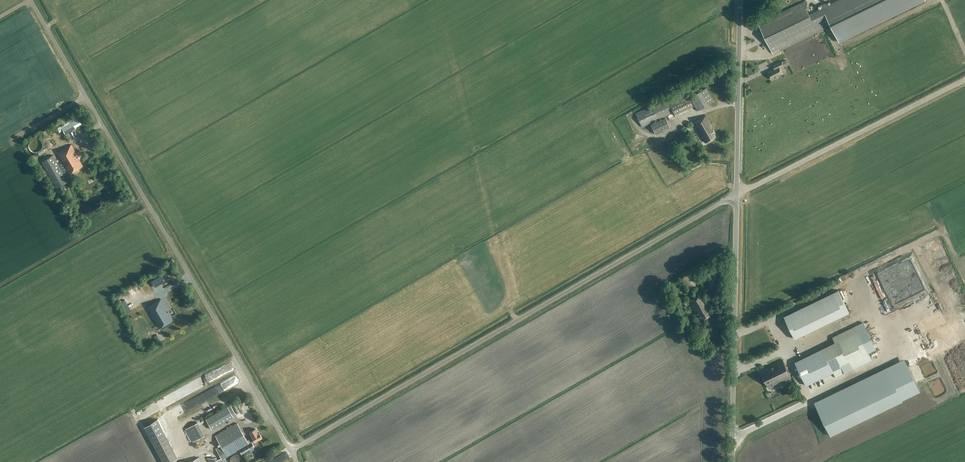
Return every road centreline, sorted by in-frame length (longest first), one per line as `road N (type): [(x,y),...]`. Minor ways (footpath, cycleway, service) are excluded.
road 1 (unclassified): [(295,448),(32,0)]
road 2 (unclassified): [(295,448),(736,194)]
road 3 (unclassified): [(733,461),(736,194)]
road 4 (track): [(736,194),(964,78)]
road 5 (unclassified): [(736,194),(740,0)]

